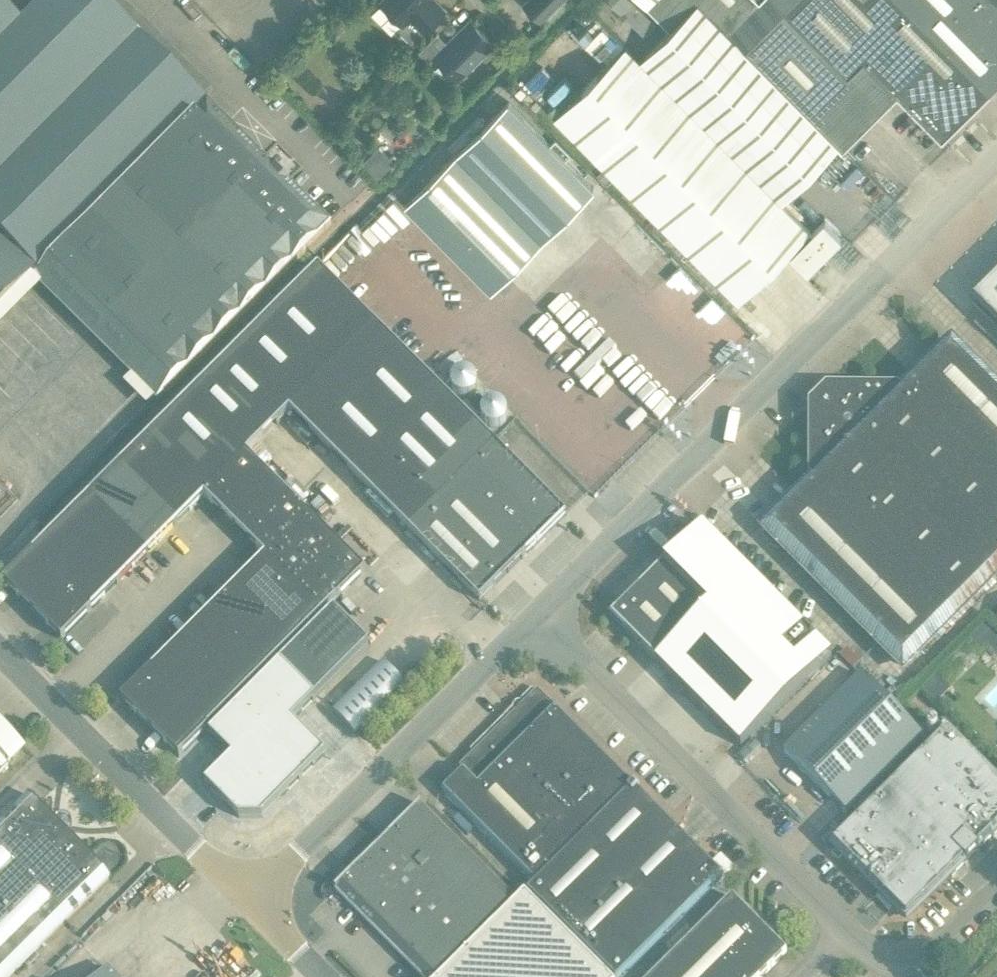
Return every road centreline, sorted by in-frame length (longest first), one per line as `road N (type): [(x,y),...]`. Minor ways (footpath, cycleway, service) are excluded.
road 1 (unclassified): [(524,637),(996,160)]
road 2 (unclassified): [(524,637),(877,976)]
road 3 (unclassified): [(248,902),(524,637)]
road 4 (unclassified): [(248,902),(0,654)]

